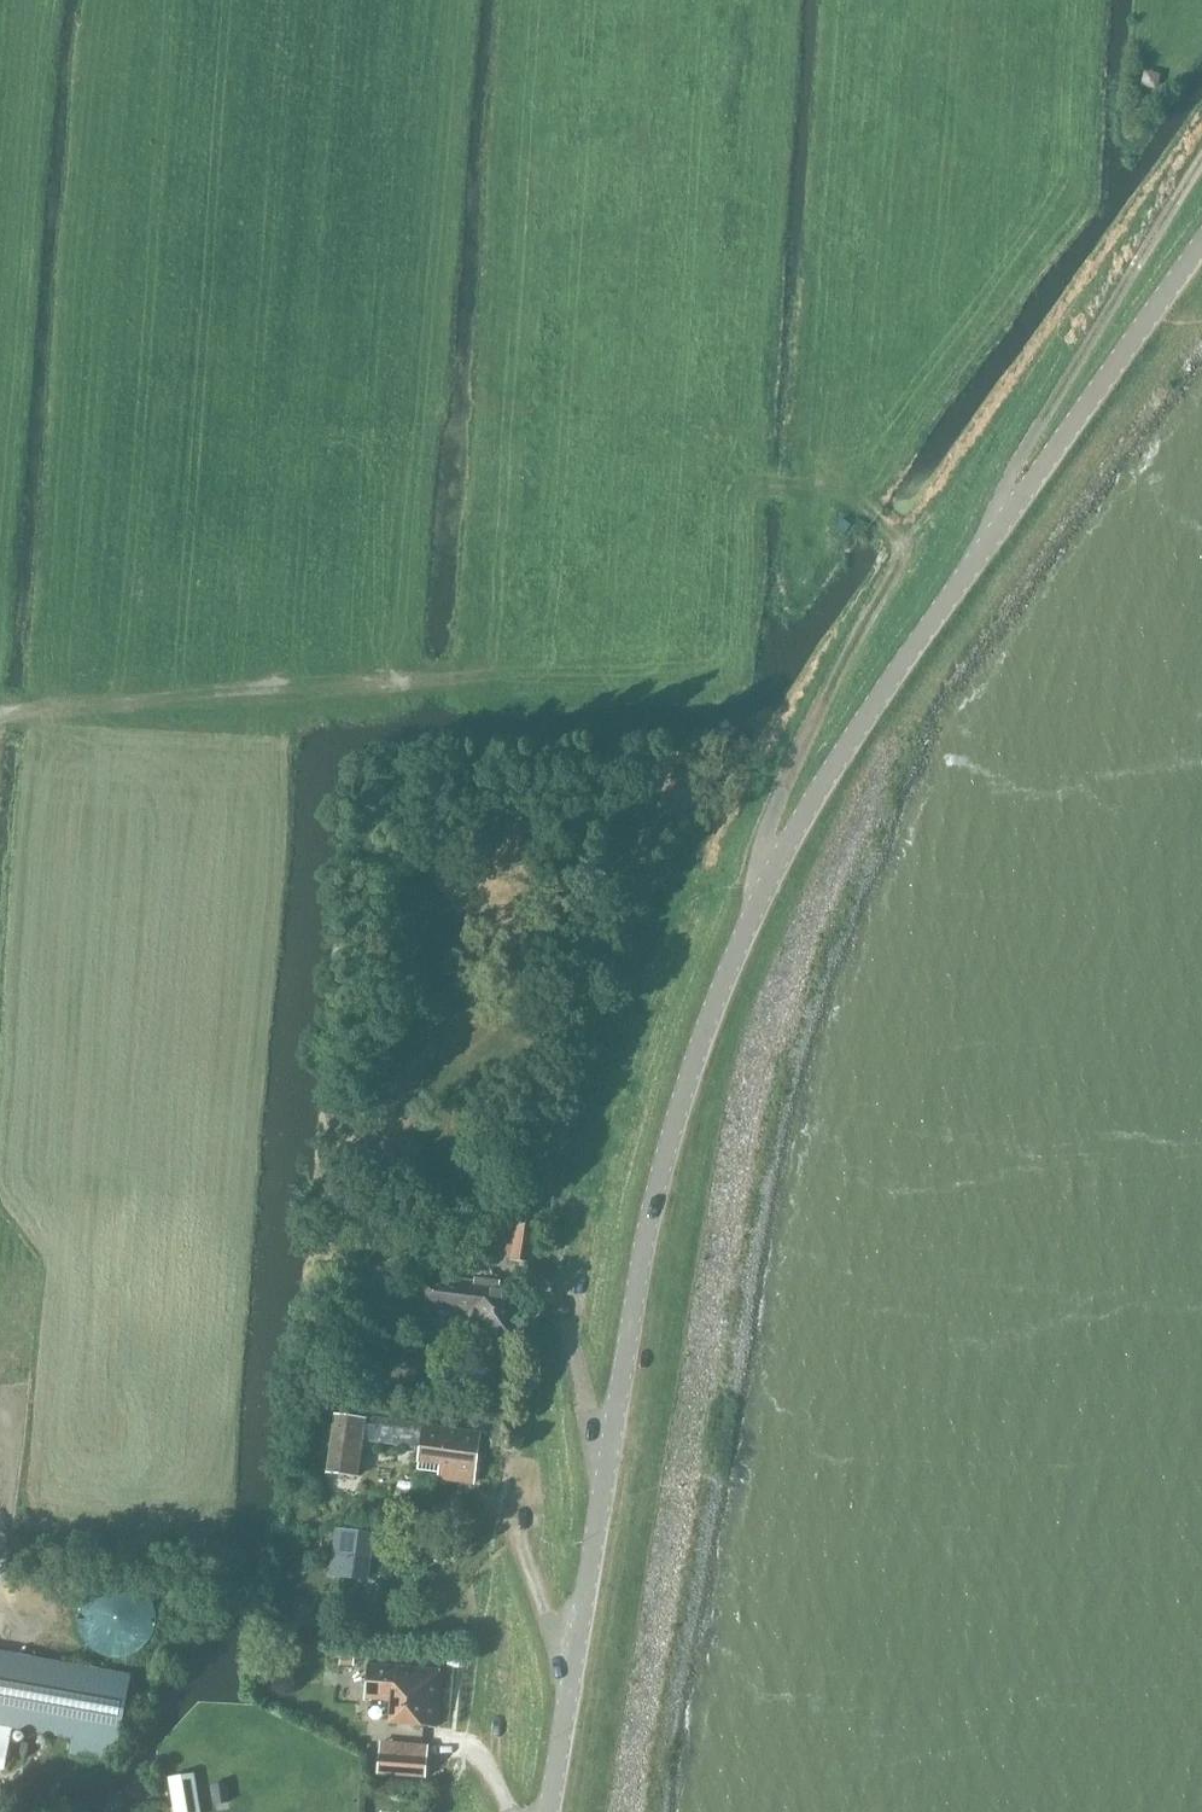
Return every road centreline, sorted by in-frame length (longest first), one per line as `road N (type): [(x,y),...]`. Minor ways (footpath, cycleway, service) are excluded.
road 1 (tertiary): [(551,1811),(647,1235),(722,988),(833,771),(1201,248)]
road 2 (track): [(0,719),(450,681),(478,672),(545,601),(715,489),(752,0)]
road 3 (track): [(820,478),(856,493),(902,554),(784,784),(756,876),(760,903)]
road 4 (track): [(820,478),(849,0)]

